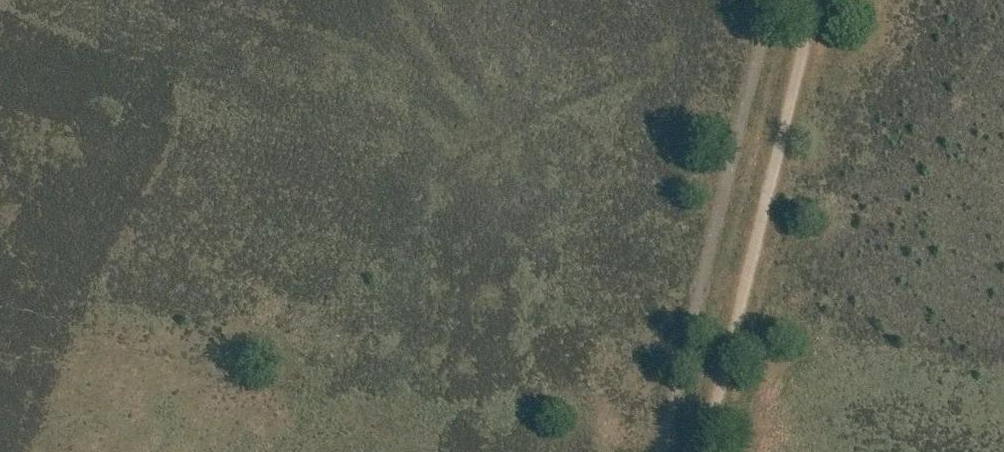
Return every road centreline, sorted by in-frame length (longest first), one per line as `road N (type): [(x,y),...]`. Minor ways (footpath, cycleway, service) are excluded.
road 1 (track): [(702,451),(814,0)]

